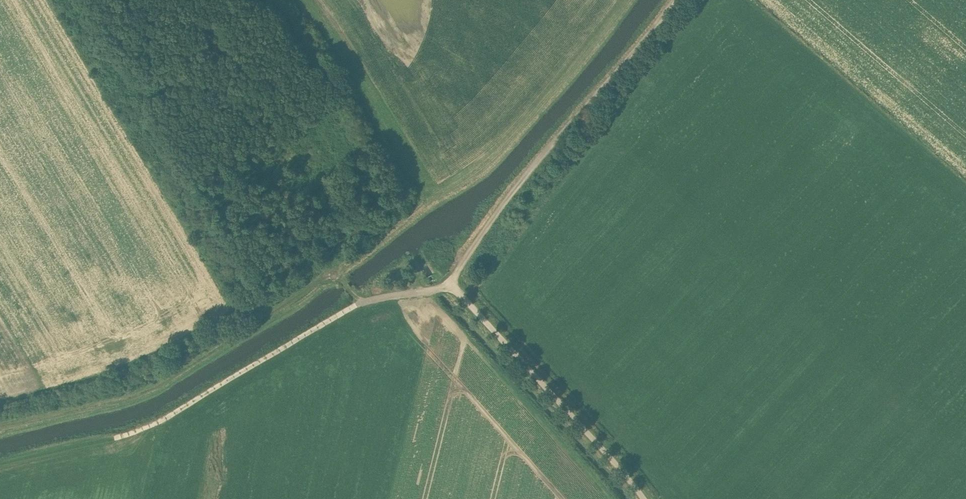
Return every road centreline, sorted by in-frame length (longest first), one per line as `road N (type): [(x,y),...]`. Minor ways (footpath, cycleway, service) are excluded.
road 1 (track): [(673,0),(450,282)]
road 2 (unclassified): [(643,498),(450,282)]
road 3 (track): [(343,280),(358,302),(450,282)]

